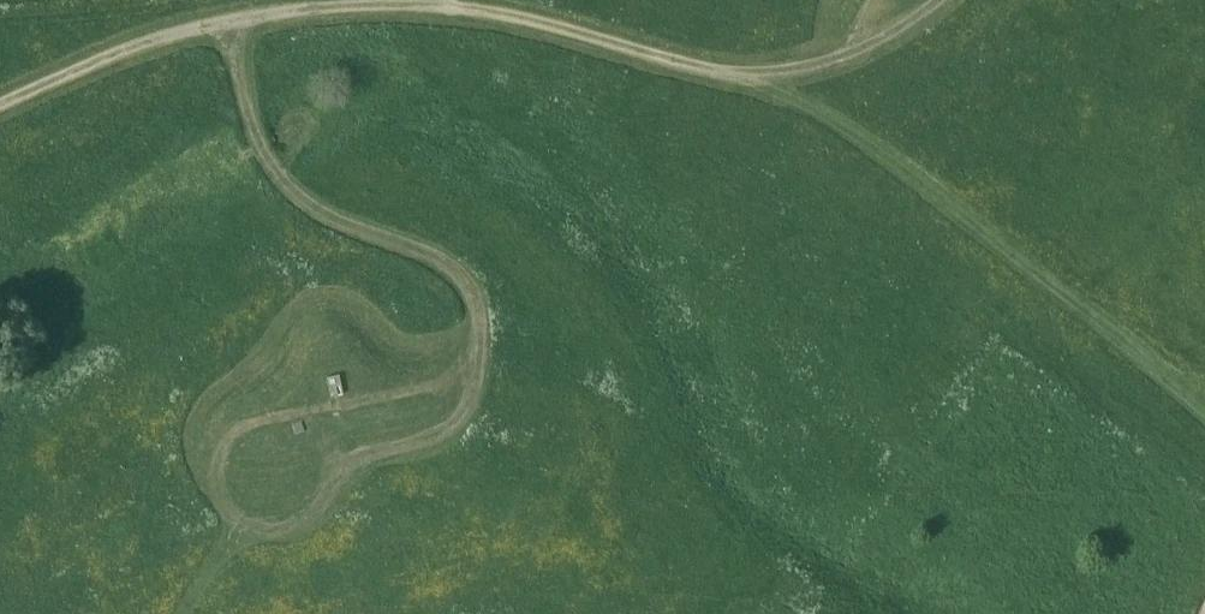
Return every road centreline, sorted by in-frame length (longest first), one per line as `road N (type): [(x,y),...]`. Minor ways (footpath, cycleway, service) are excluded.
road 1 (track): [(0,110),(187,30),(304,8),(411,5),(517,17),(697,70),(761,78),(813,72),(854,55),(943,0)]
road 2 (track): [(225,24),(247,115),(291,191),(324,216),(440,260),(474,299),(478,326),(464,410),(433,437),(343,463),(298,527),(248,531),(217,480),(235,424)]
road 3 (track): [(697,70),(774,89),(849,128),(1204,401)]
road 4 (track): [(235,424),(467,375)]

